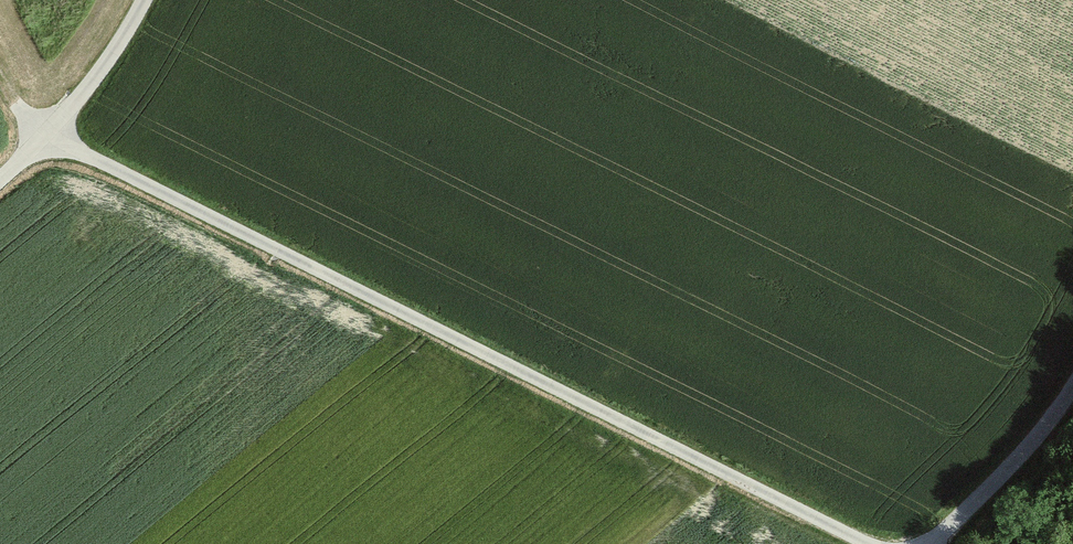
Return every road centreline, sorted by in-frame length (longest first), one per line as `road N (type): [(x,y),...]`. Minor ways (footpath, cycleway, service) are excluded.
road 1 (track): [(0,77),(48,137),(872,543)]
road 2 (unclassified): [(144,0),(48,137),(0,178)]
road 3 (track): [(1072,402),(940,543)]

